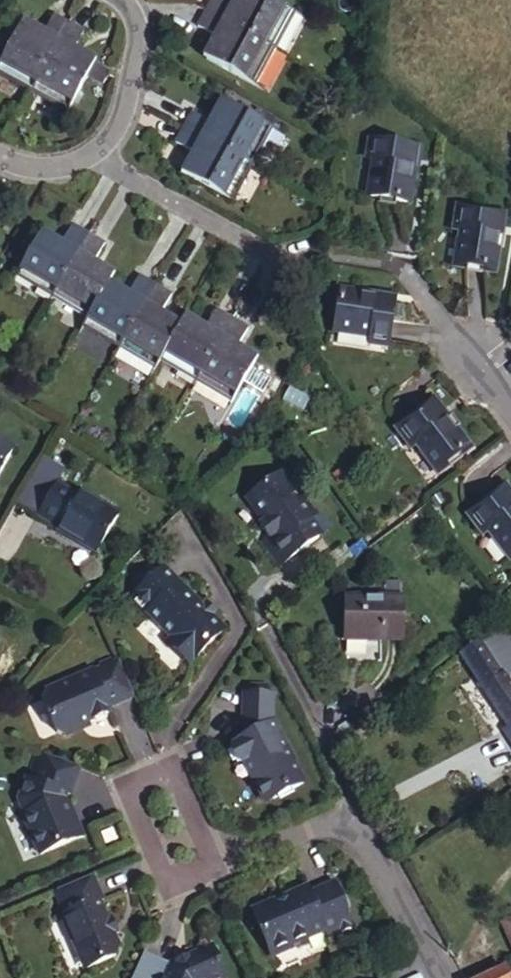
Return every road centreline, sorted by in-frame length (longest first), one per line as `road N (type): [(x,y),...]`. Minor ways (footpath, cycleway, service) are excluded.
road 1 (residential): [(345,821),(348,794),(264,626)]
road 2 (residential): [(93,157),(267,253)]
road 3 (residential): [(213,867),(171,882),(132,783),(174,765)]
road 4 (residential): [(443,977),(387,870),(345,821)]
road 5 (residential): [(129,0),(142,26),(114,136),(93,157)]
road 6 (residential): [(510,419),(408,283)]
road 7 (residential): [(345,821),(213,867)]

